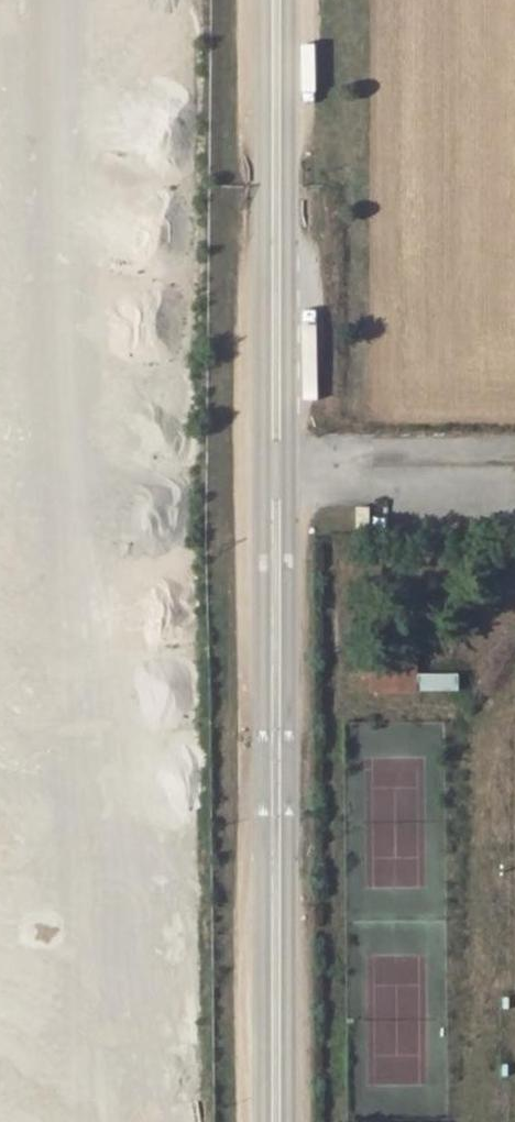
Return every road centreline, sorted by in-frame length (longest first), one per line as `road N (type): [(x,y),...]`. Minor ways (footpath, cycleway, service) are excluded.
road 1 (unclassified): [(261,0),(264,1121)]
road 2 (unclassified): [(288,1121),(288,0)]

